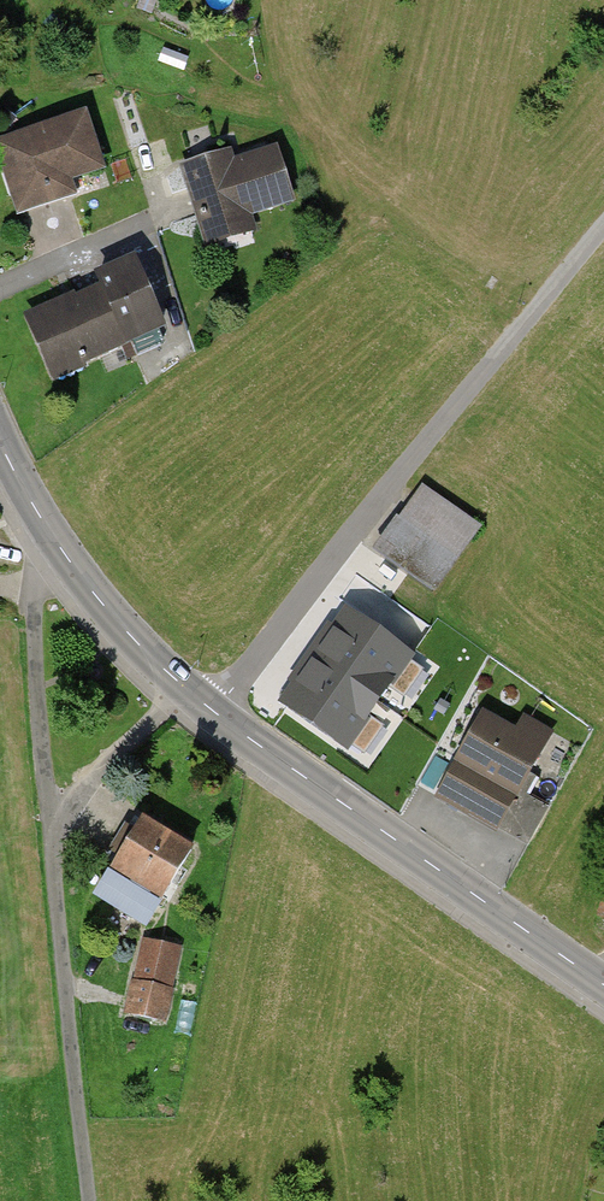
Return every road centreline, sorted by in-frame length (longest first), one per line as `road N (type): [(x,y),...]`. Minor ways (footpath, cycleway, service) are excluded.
road 1 (tertiary): [(0,444),(66,558),(175,680),(603,985)]
road 2 (track): [(38,516),(34,623),(91,1200)]
road 3 (track): [(603,226),(215,712)]
road 4 (track): [(53,838),(175,680)]

